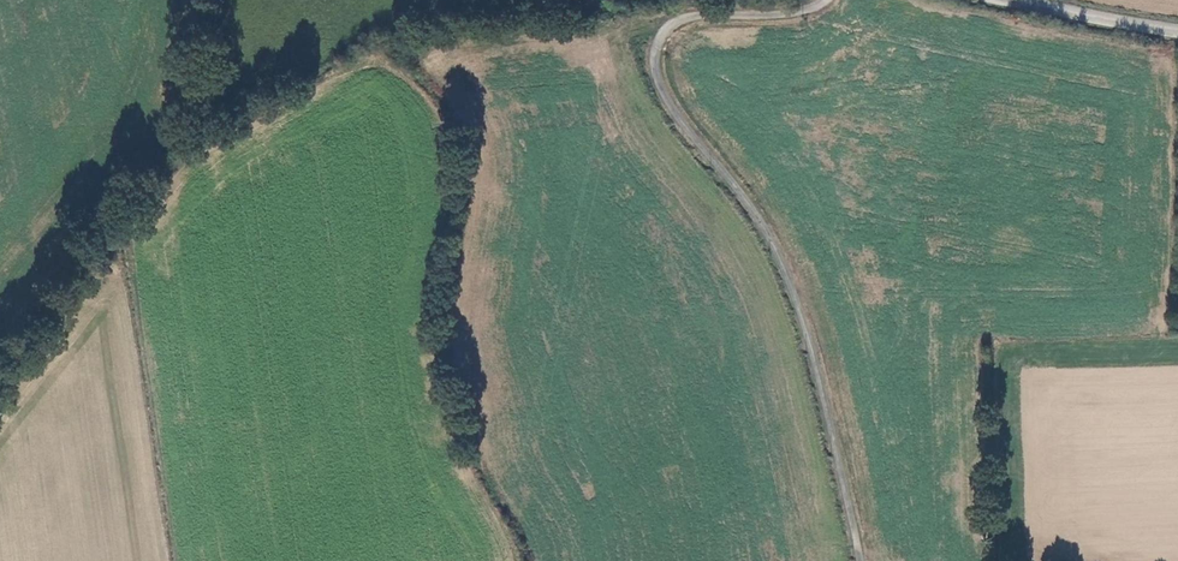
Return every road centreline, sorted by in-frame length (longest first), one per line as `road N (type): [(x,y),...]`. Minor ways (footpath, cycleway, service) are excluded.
road 1 (track): [(0,397),(204,137)]
road 2 (tertiary): [(1004,0),(1177,32)]

